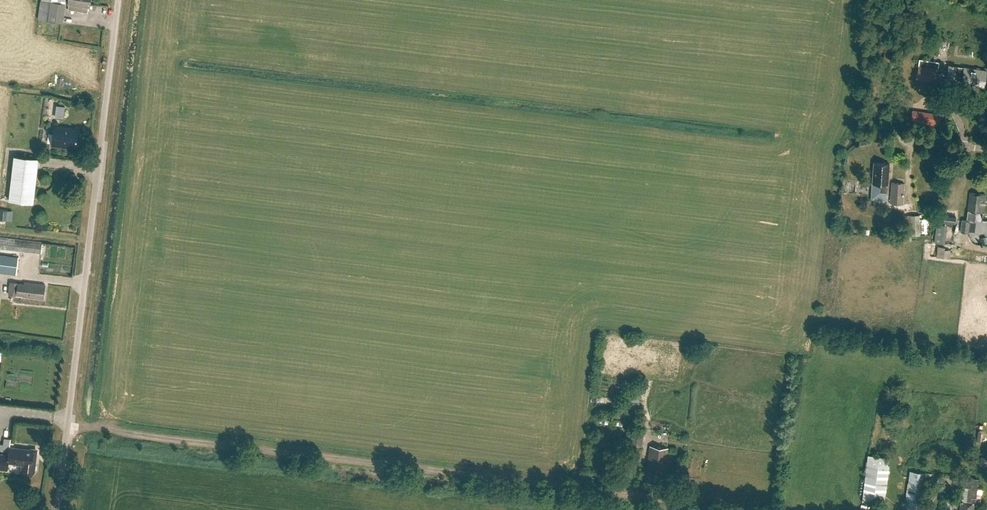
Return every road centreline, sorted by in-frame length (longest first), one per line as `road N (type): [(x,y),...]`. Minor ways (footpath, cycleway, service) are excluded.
road 1 (track): [(741,509),(69,427)]
road 2 (unclassified): [(57,509),(118,0)]

